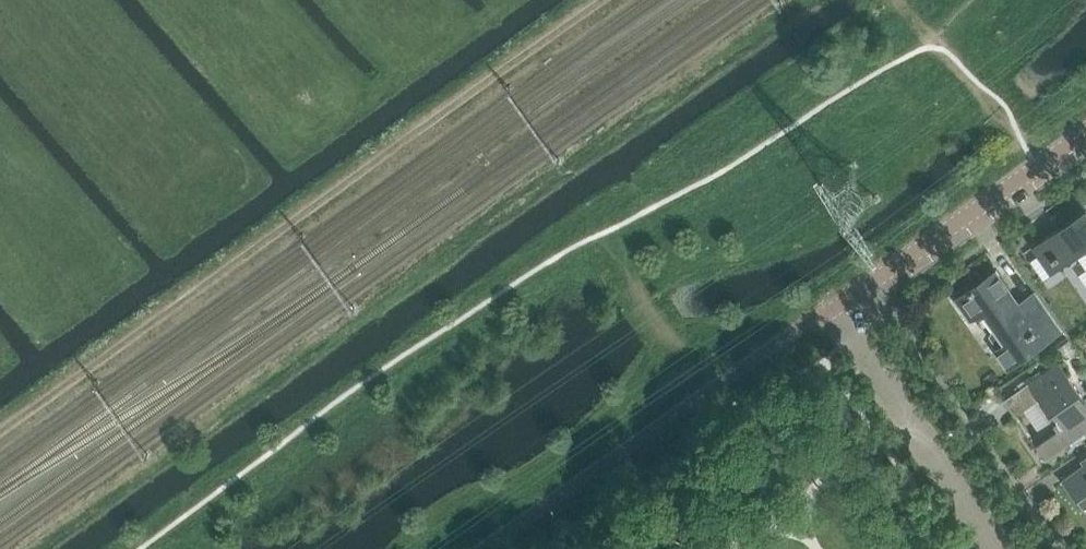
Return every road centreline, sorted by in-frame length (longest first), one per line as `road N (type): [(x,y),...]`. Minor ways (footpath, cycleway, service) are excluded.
road 1 (track): [(609,0),(0,436)]
road 2 (residential): [(998,548),(833,309),(1085,132)]

